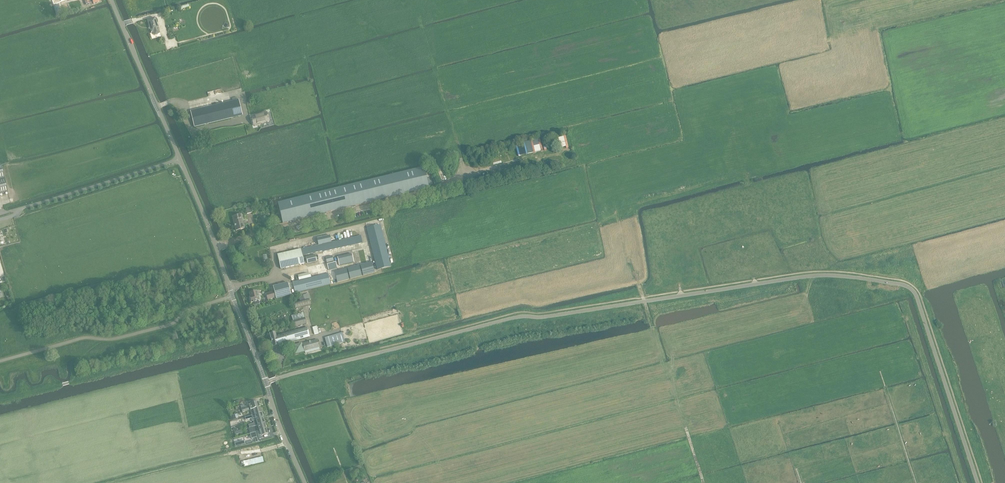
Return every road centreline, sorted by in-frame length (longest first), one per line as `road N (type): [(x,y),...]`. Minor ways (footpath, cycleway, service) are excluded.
road 1 (tertiary): [(305,482),(112,0)]
road 2 (track): [(453,261),(593,228),(637,203),(746,172),(754,194)]
road 3 (track): [(603,204),(617,215),(703,482)]
road 4 (track): [(1004,223),(840,266),(816,234),(754,194)]
road 5 (track): [(964,482),(904,301)]

